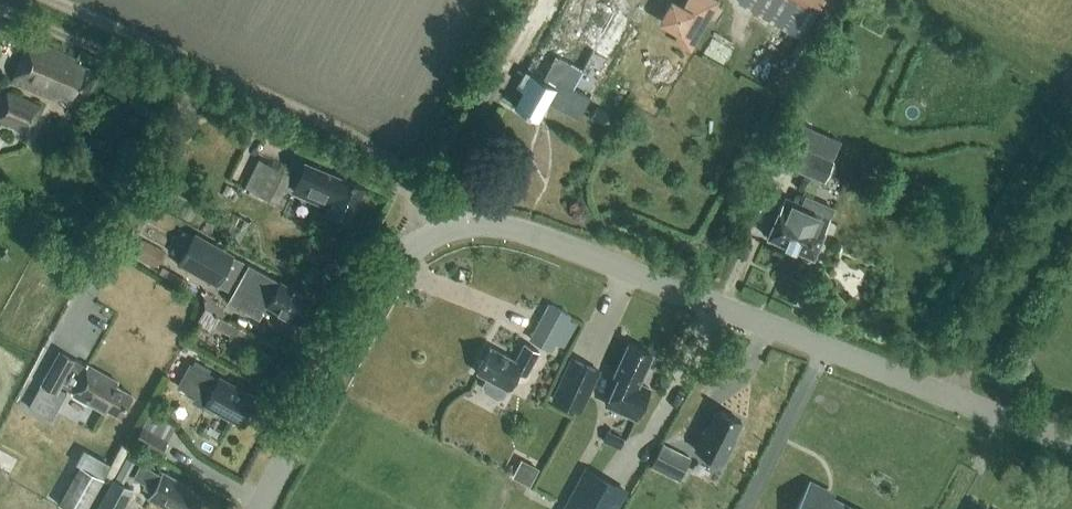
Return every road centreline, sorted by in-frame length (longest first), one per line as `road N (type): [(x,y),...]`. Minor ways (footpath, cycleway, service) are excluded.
road 1 (unclassified): [(1071,446),(506,224),(458,230)]
road 2 (track): [(458,230),(424,175),(42,0)]
road 3 (unclassified): [(268,508),(423,245),(458,230)]
road 4 (track): [(1071,195),(950,398)]

